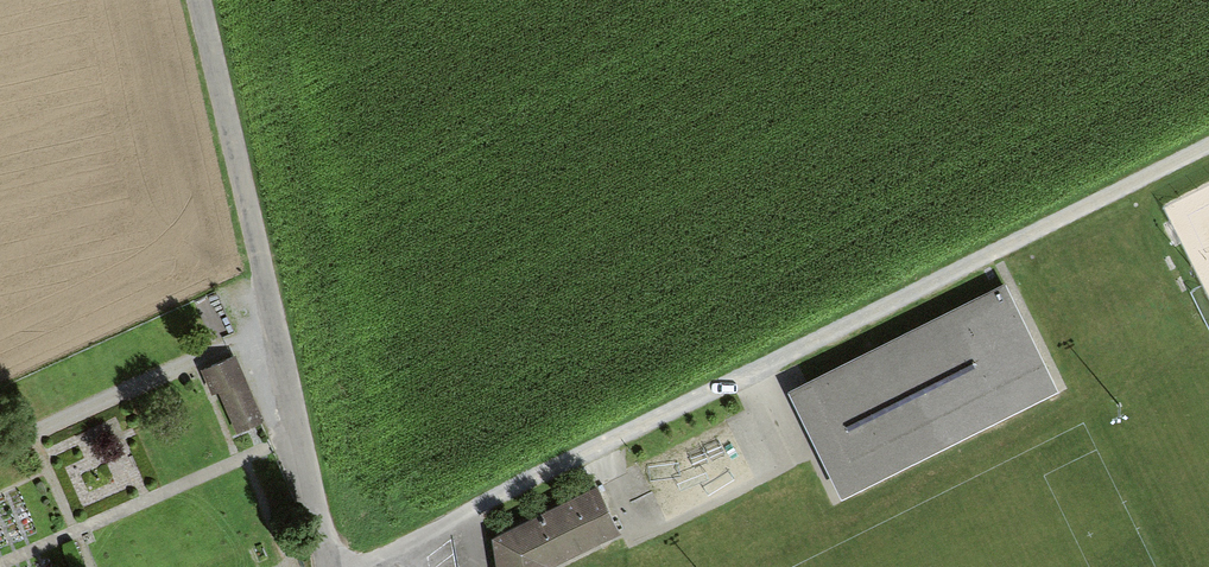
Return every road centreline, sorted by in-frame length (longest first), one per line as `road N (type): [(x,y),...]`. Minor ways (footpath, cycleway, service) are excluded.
road 1 (residential): [(372,566),(997,249)]
road 2 (residential): [(193,0),(326,566)]
road 3 (track): [(997,249),(1208,143)]

